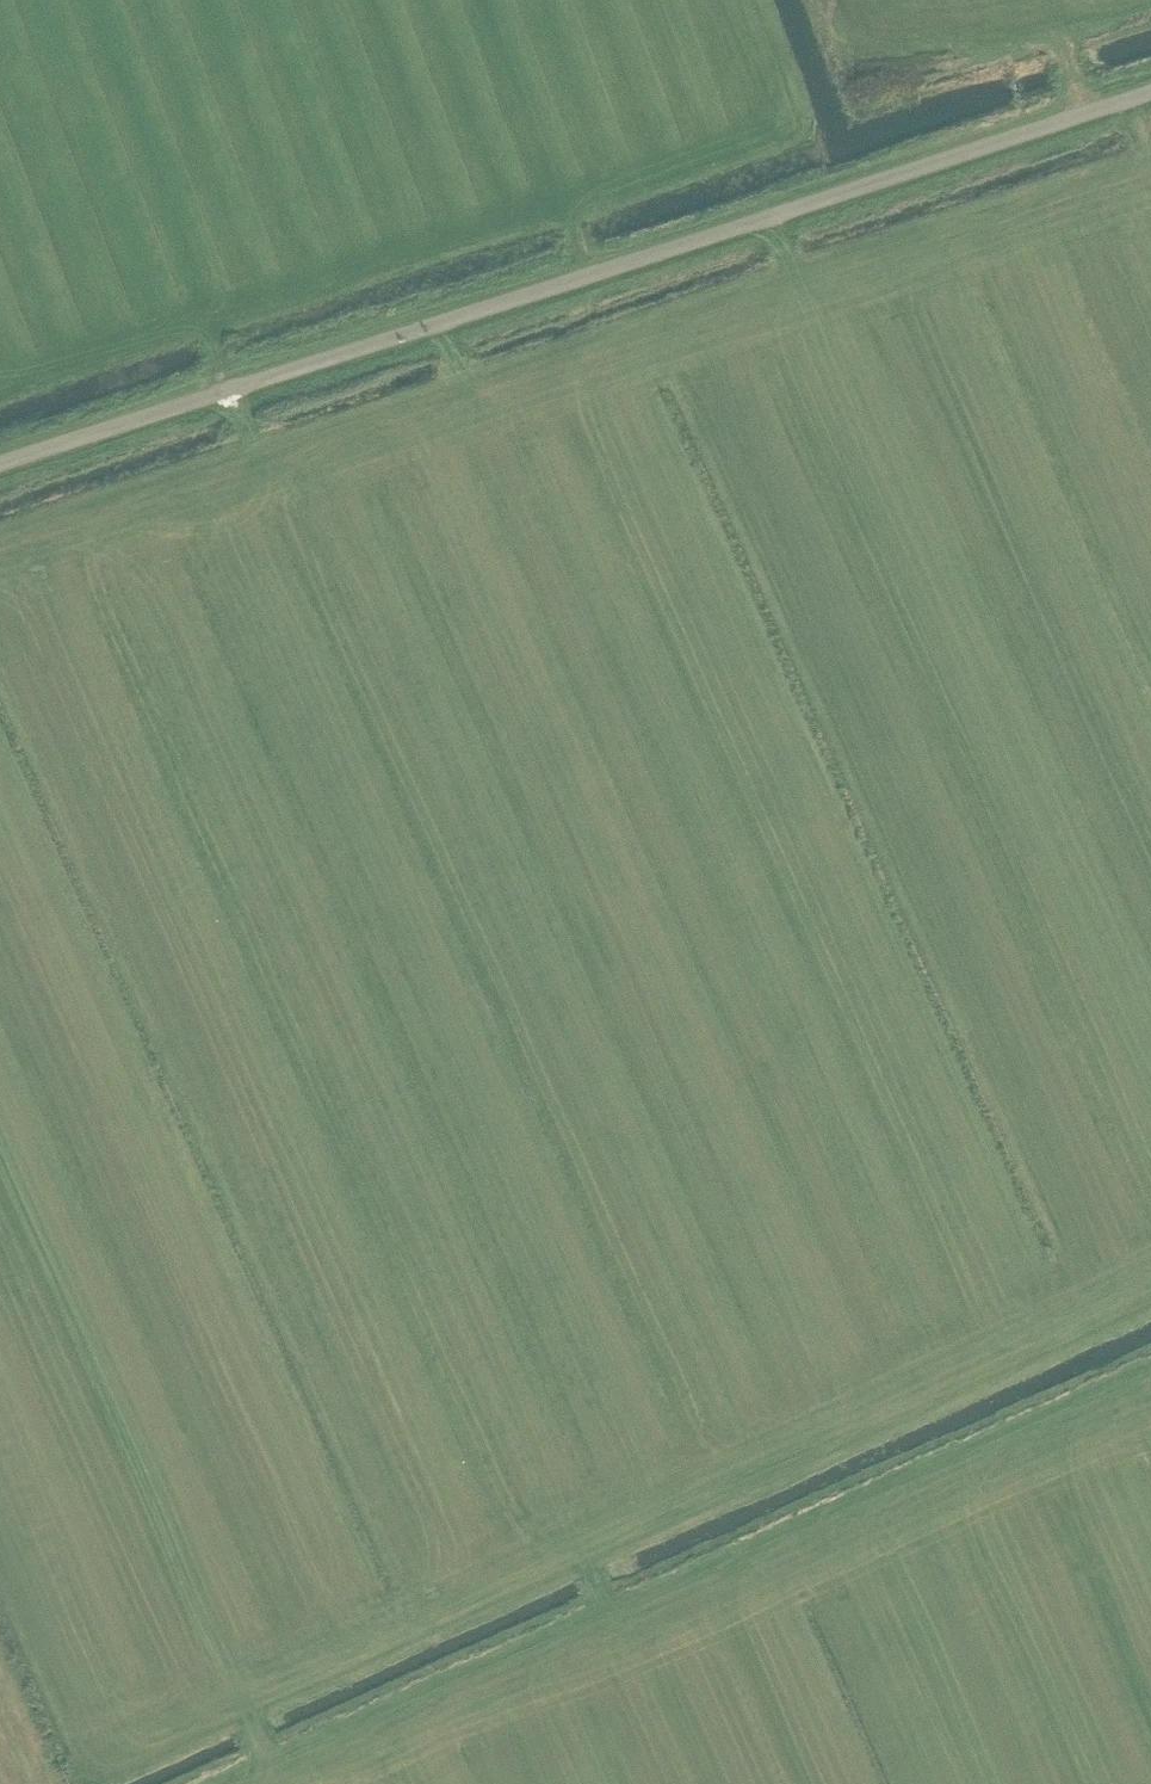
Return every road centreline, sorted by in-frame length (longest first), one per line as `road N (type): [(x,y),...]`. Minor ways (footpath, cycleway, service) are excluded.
road 1 (unclassified): [(0,467),(673,252),(1150,87)]
road 2 (track): [(0,1153),(261,1746)]

